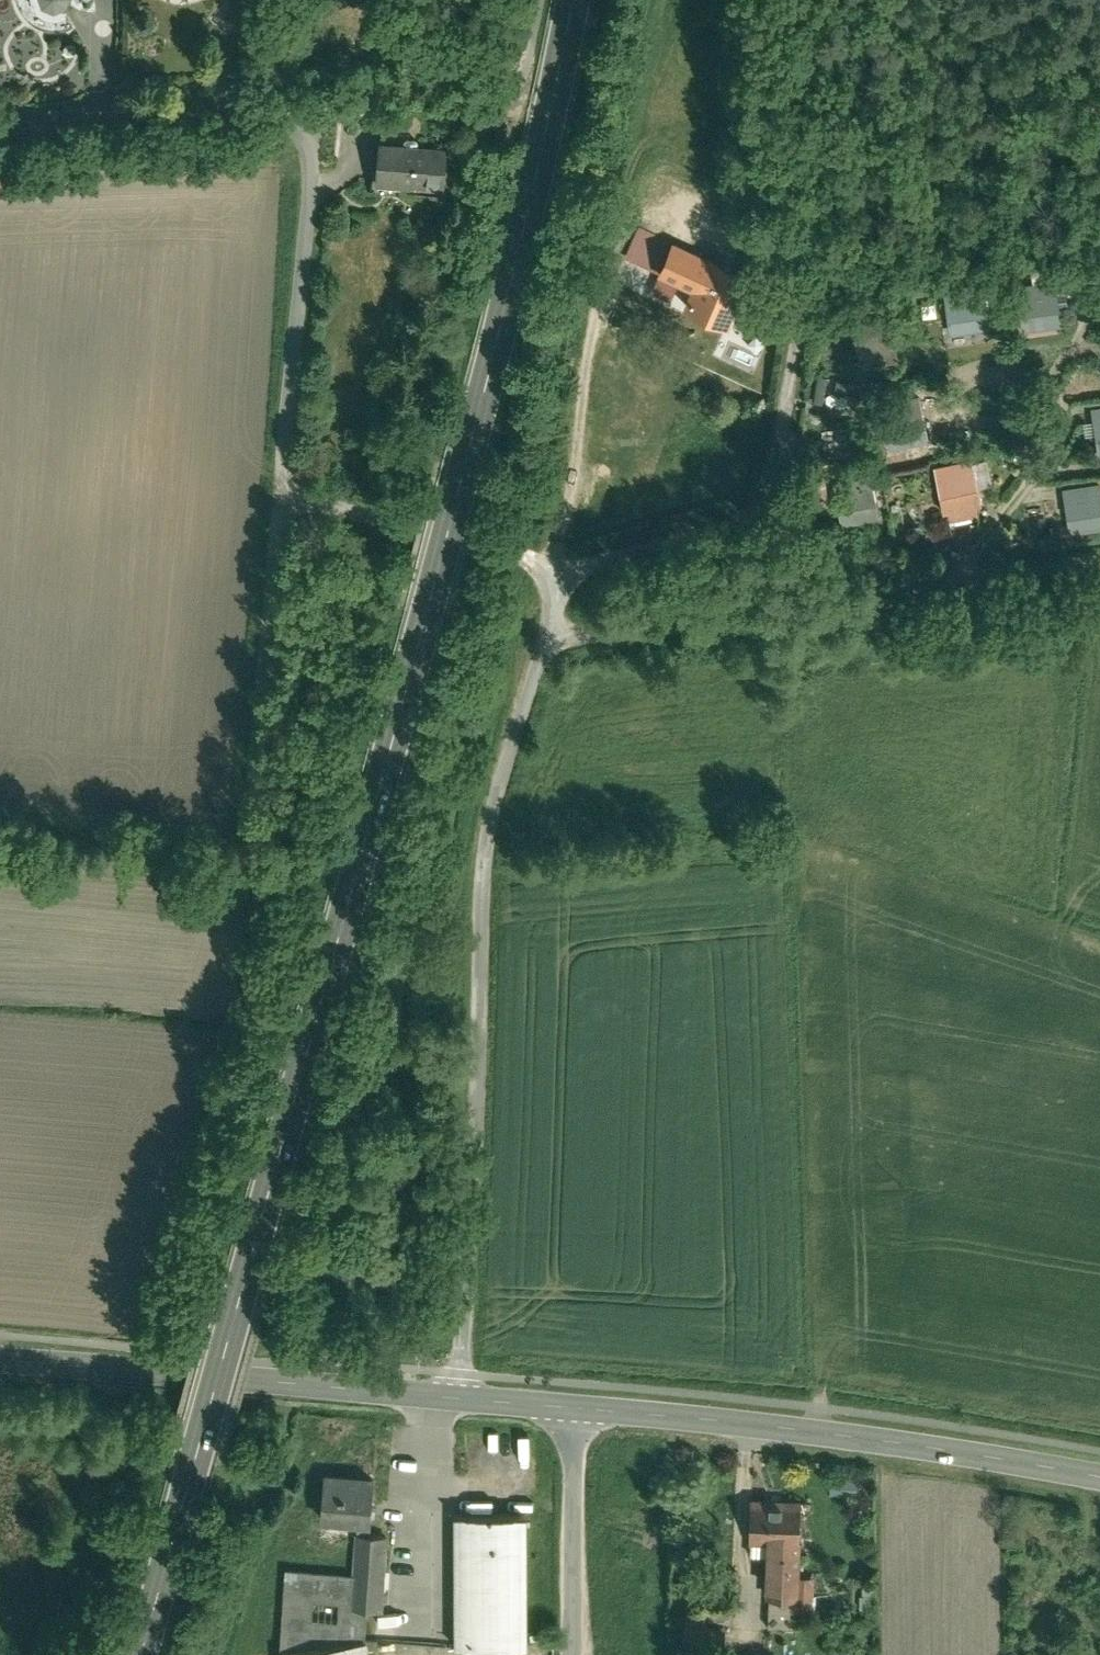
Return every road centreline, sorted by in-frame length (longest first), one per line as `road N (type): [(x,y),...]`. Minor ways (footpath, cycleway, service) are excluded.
road 1 (primary): [(135,1654),(443,519),(573,0)]
road 2 (residential): [(0,105),(212,86),(295,117),(306,137),(307,199),(284,494),(410,521)]
road 3 (residential): [(463,1394),(486,841),(547,635)]
road 4 (track): [(284,494),(238,849),(0,822)]
road 5 (tertiary): [(581,1402),(903,1438),(1099,1477)]
road 6 (tertiary): [(0,1360),(463,1394)]
road 7 (residential): [(565,567),(771,499),(810,293)]
road 8 (residential): [(547,635),(970,584)]
road 9 (unclassified): [(574,1654),(581,1402)]
road 10 (residential): [(1048,370),(1066,430),(985,539),(970,584)]
road 11 (residential): [(656,202),(785,256),(810,293)]
road 12 (residential): [(970,584),(1099,564)]

